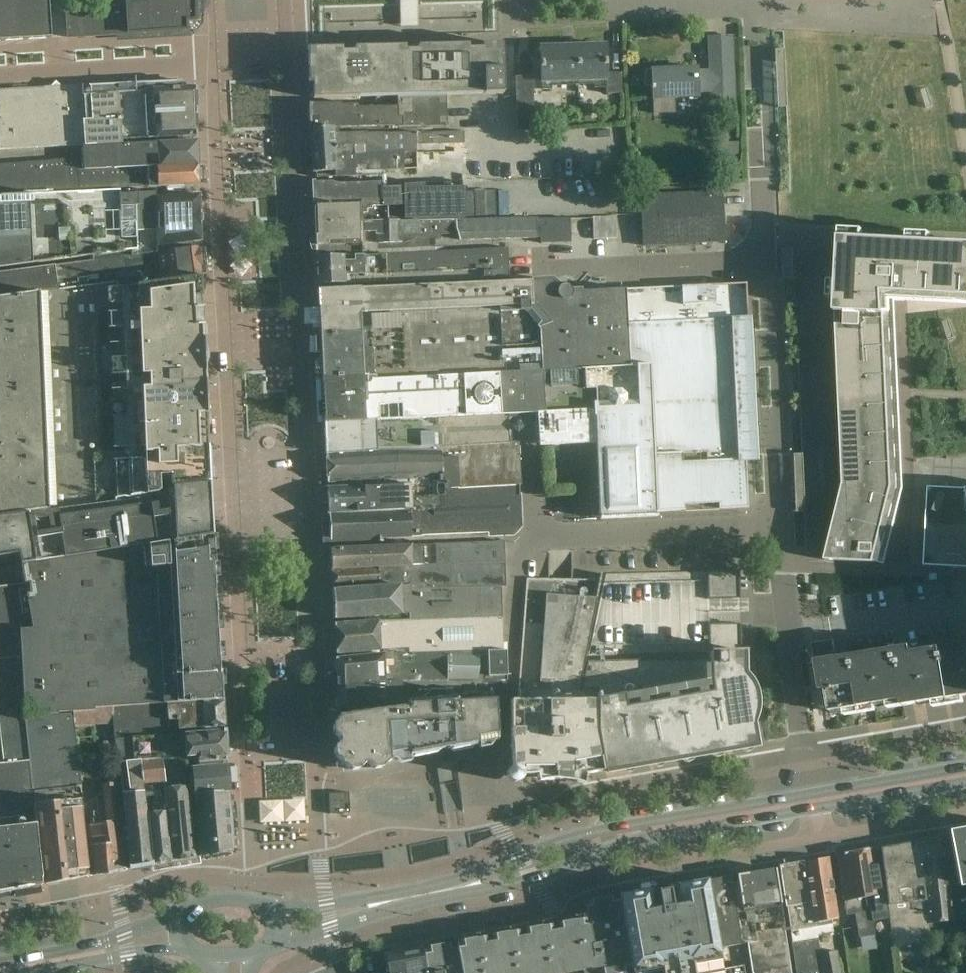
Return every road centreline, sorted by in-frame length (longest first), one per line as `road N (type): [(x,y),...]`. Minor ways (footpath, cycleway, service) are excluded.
road 1 (residential): [(765,273),(753,0)]
road 2 (residential): [(809,802),(774,535)]
road 3 (residential): [(774,535),(765,273)]
road 4 (residential): [(774,535),(524,538)]
road 5 (residential): [(516,279),(765,273)]
road 6 (secondary): [(659,827),(589,832),(542,846),(466,886)]
road 7 (secondary): [(466,886),(535,879),(659,827)]
road 8 (residential): [(188,54),(0,64)]
road 9 (secondary): [(177,914),(112,939),(0,960)]
road 10 (secondary): [(965,775),(809,802)]
road 11 (secondary): [(29,972),(183,947)]
road 12 (secondary): [(809,802),(659,827)]
road 13 (secondary): [(273,944),(386,901)]

